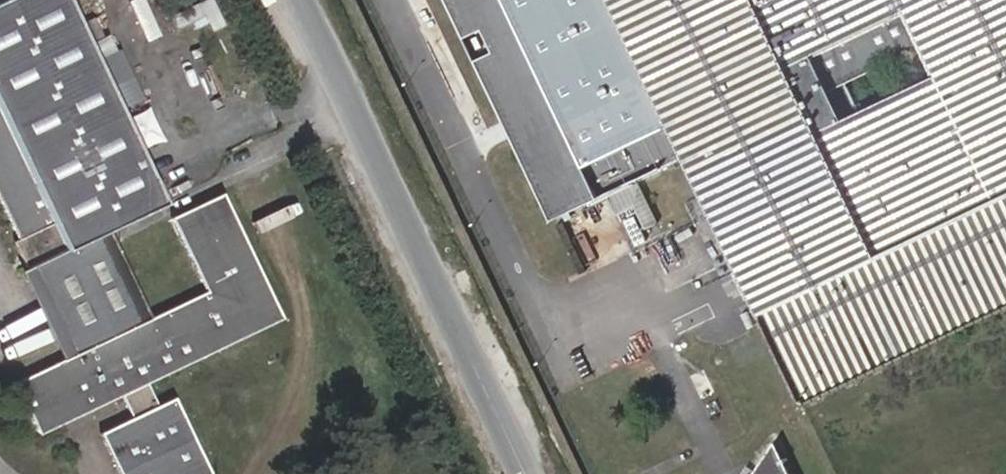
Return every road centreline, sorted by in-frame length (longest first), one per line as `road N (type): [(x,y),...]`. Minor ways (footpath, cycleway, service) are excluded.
road 1 (unclassified): [(526,473),(301,0)]

